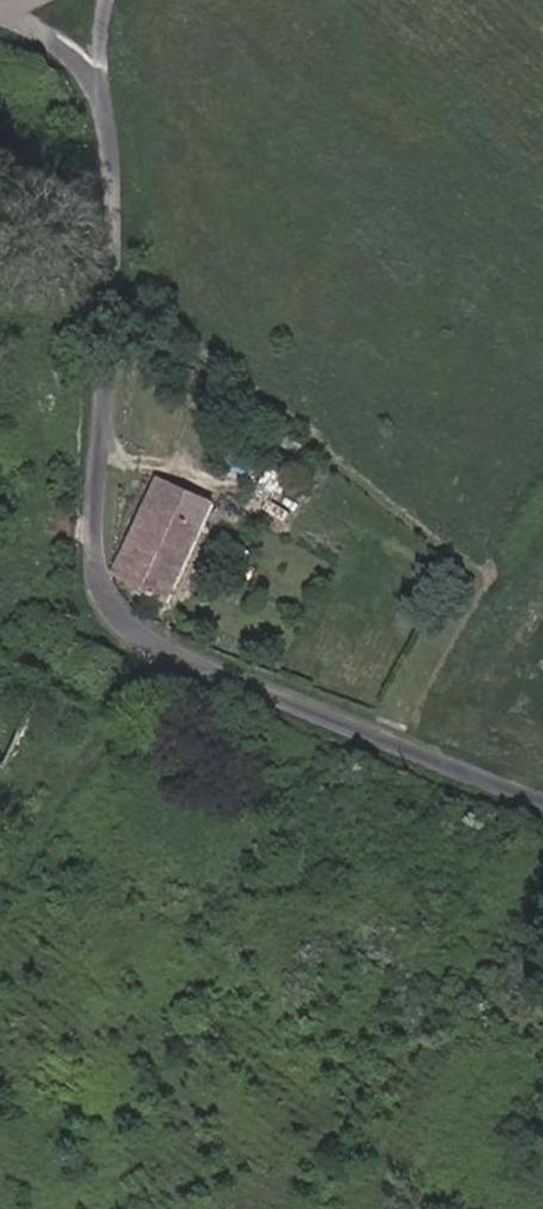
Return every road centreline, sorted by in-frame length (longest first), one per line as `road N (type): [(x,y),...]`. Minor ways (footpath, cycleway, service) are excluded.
road 1 (unclassified): [(111,78),(119,134),(99,541),(104,580),(129,619),(162,645),(542,783)]
road 2 (unclassified): [(111,78),(0,12)]

